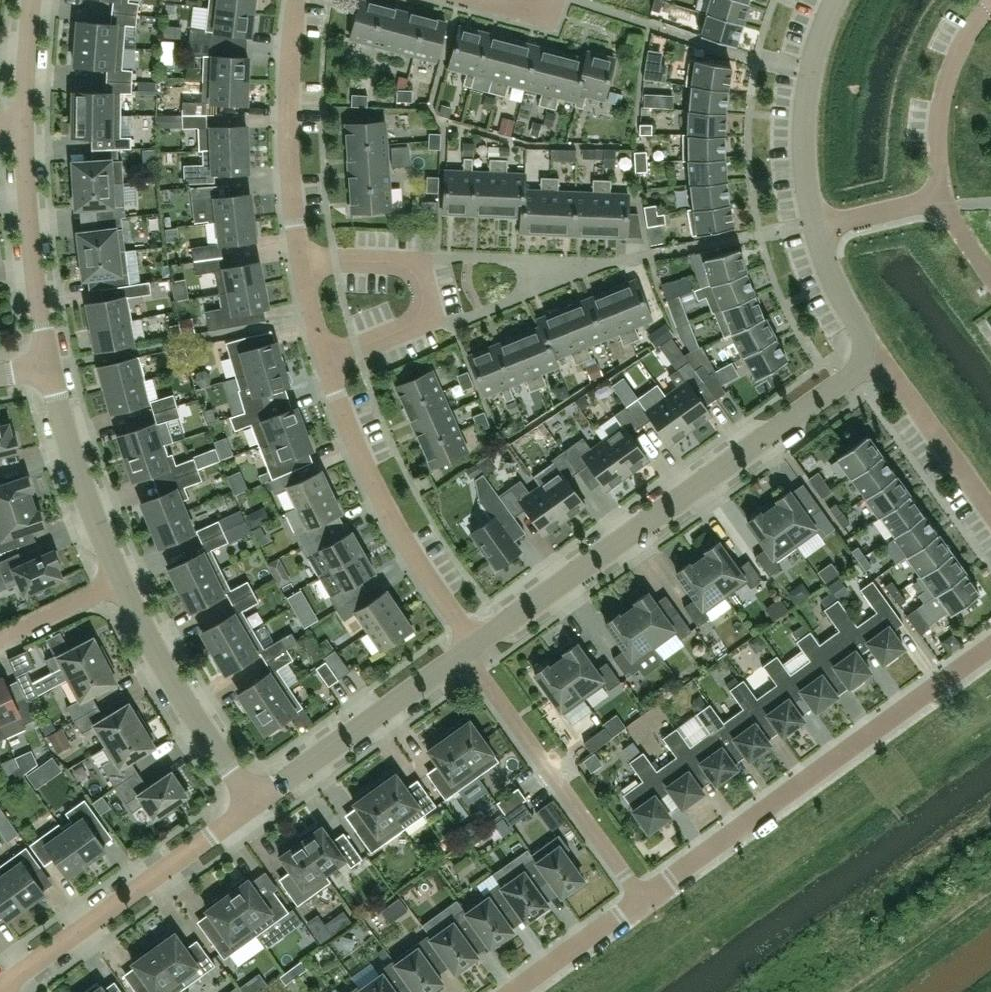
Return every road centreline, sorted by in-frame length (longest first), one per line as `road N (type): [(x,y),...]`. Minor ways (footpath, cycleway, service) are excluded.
road 1 (unclassified): [(470,651),(878,359)]
road 2 (residential): [(641,902),(990,647)]
road 3 (residential): [(328,361),(382,496),(470,651)]
road 4 (residential): [(0,991),(256,805)]
road 5 (residential): [(470,651),(641,902)]
road 6 (residential): [(328,361),(431,320),(418,265),(302,262)]
road 7 (residential): [(256,805),(470,651)]
road 8 (residential): [(299,0),(288,131),(302,262)]
road 9 (residential): [(124,583),(256,805)]
road 10 (residential): [(25,126),(51,369)]
road 11 (unclassified): [(816,228),(805,120),(817,51),(839,0)]
road 12 (residential): [(51,369),(124,583)]
road 13 (residential): [(941,204),(937,135),(945,84),(990,3)]
road 14 (residential): [(990,514),(878,359)]
road 15 (residential): [(514,991),(641,902)]
road 16 (unclassified): [(878,359),(816,228)]
road 17 (residential): [(0,638),(124,583)]
road 18 (residential): [(816,228),(941,204)]
road 19 (residential): [(34,0),(25,126)]

